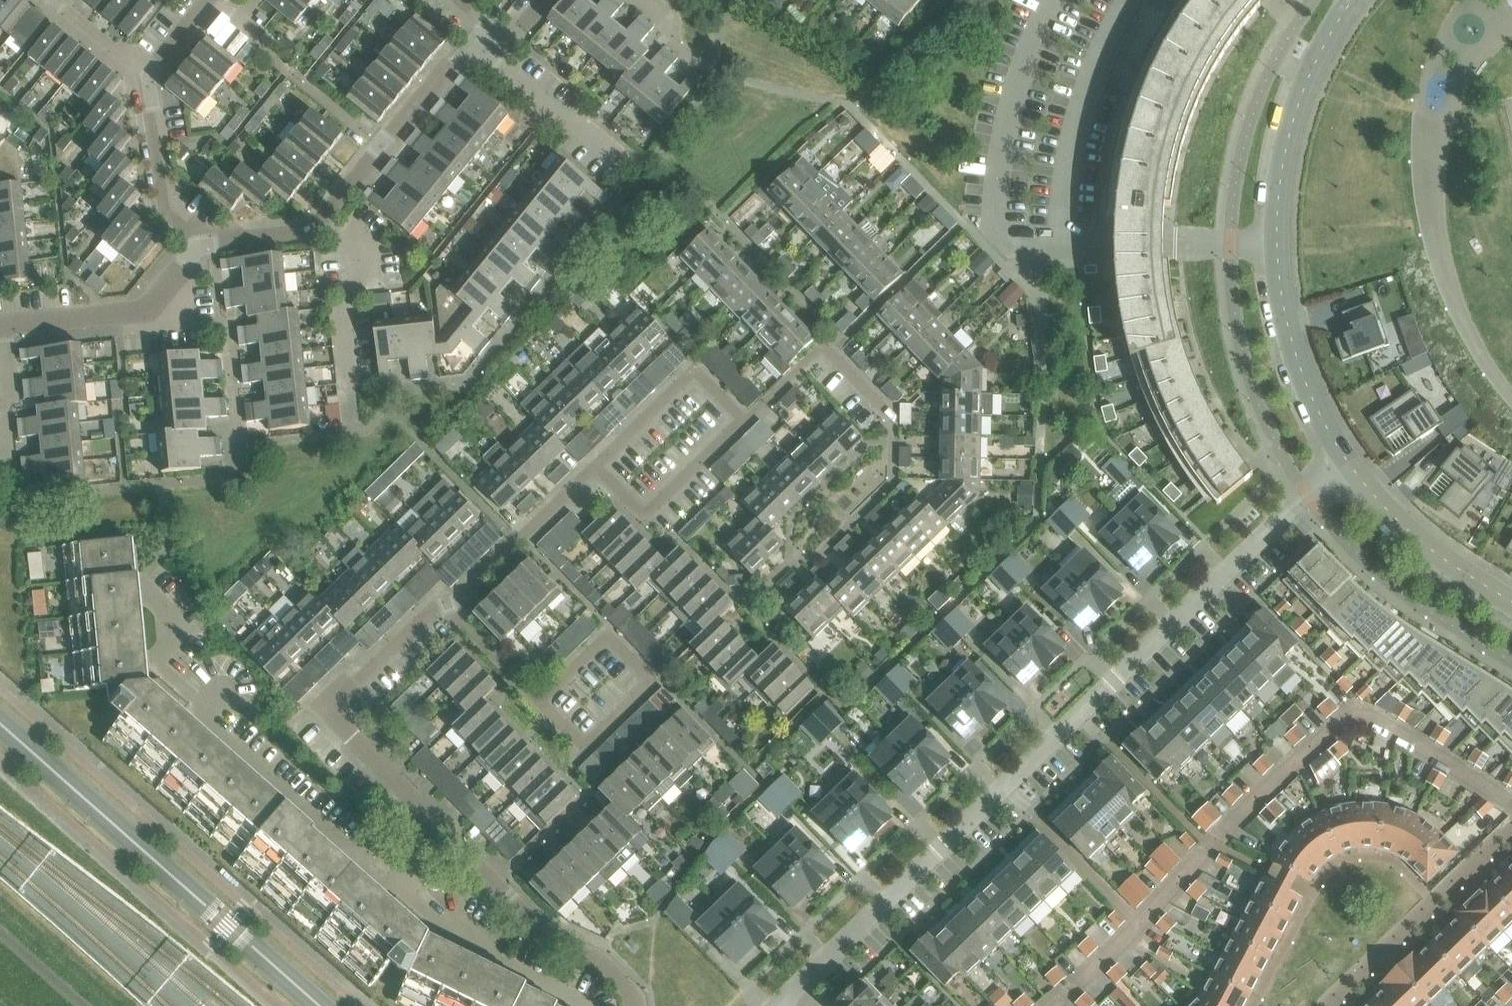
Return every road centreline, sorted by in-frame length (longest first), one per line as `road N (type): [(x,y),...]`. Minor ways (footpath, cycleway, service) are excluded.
road 1 (residential): [(1350,466),(797,989),(790,1005)]
road 2 (residential): [(1511,804),(1371,719),(1347,724),(1058,1005)]
road 3 (tertiary): [(1350,466),(1301,372),(1278,248),(1298,119),(1316,70),(1359,0)]
road 4 (tertiary): [(0,726),(321,1005)]
road 5 (residential): [(145,589),(184,629),(155,663),(194,699),(212,729),(352,853)]
road 6 (residential): [(636,1005),(602,962),(544,935),(408,794)]
road 7 (residential): [(352,853),(458,943),(582,1005)]
road 8 (residential): [(408,794),(328,712),(446,605)]
road 9 (residential): [(320,223),(451,64),(489,45)]
road 10 (residential): [(2,326),(146,310),(204,244)]
road 11 (residential): [(354,434),(340,314),(353,275),(348,236),(320,223)]
road 12 (tertiary): [(1511,603),(1407,533),(1350,466)]
road 13 (residential): [(742,419),(644,515),(596,465)]
road 14 (residential): [(446,605),(596,465)]
road 15 (residential): [(596,465),(695,370),(742,419)]
road 16 (residential): [(888,412),(823,346),(742,419)]
road 17 (residential): [(638,176),(499,68),(489,45)]
road 18 (residential): [(584,748),(446,605)]
road 19 (residential): [(204,244),(165,212),(146,74)]
road 20 (residential): [(13,471),(2,326)]
road 21 (residential): [(204,244),(312,234),(320,223)]

